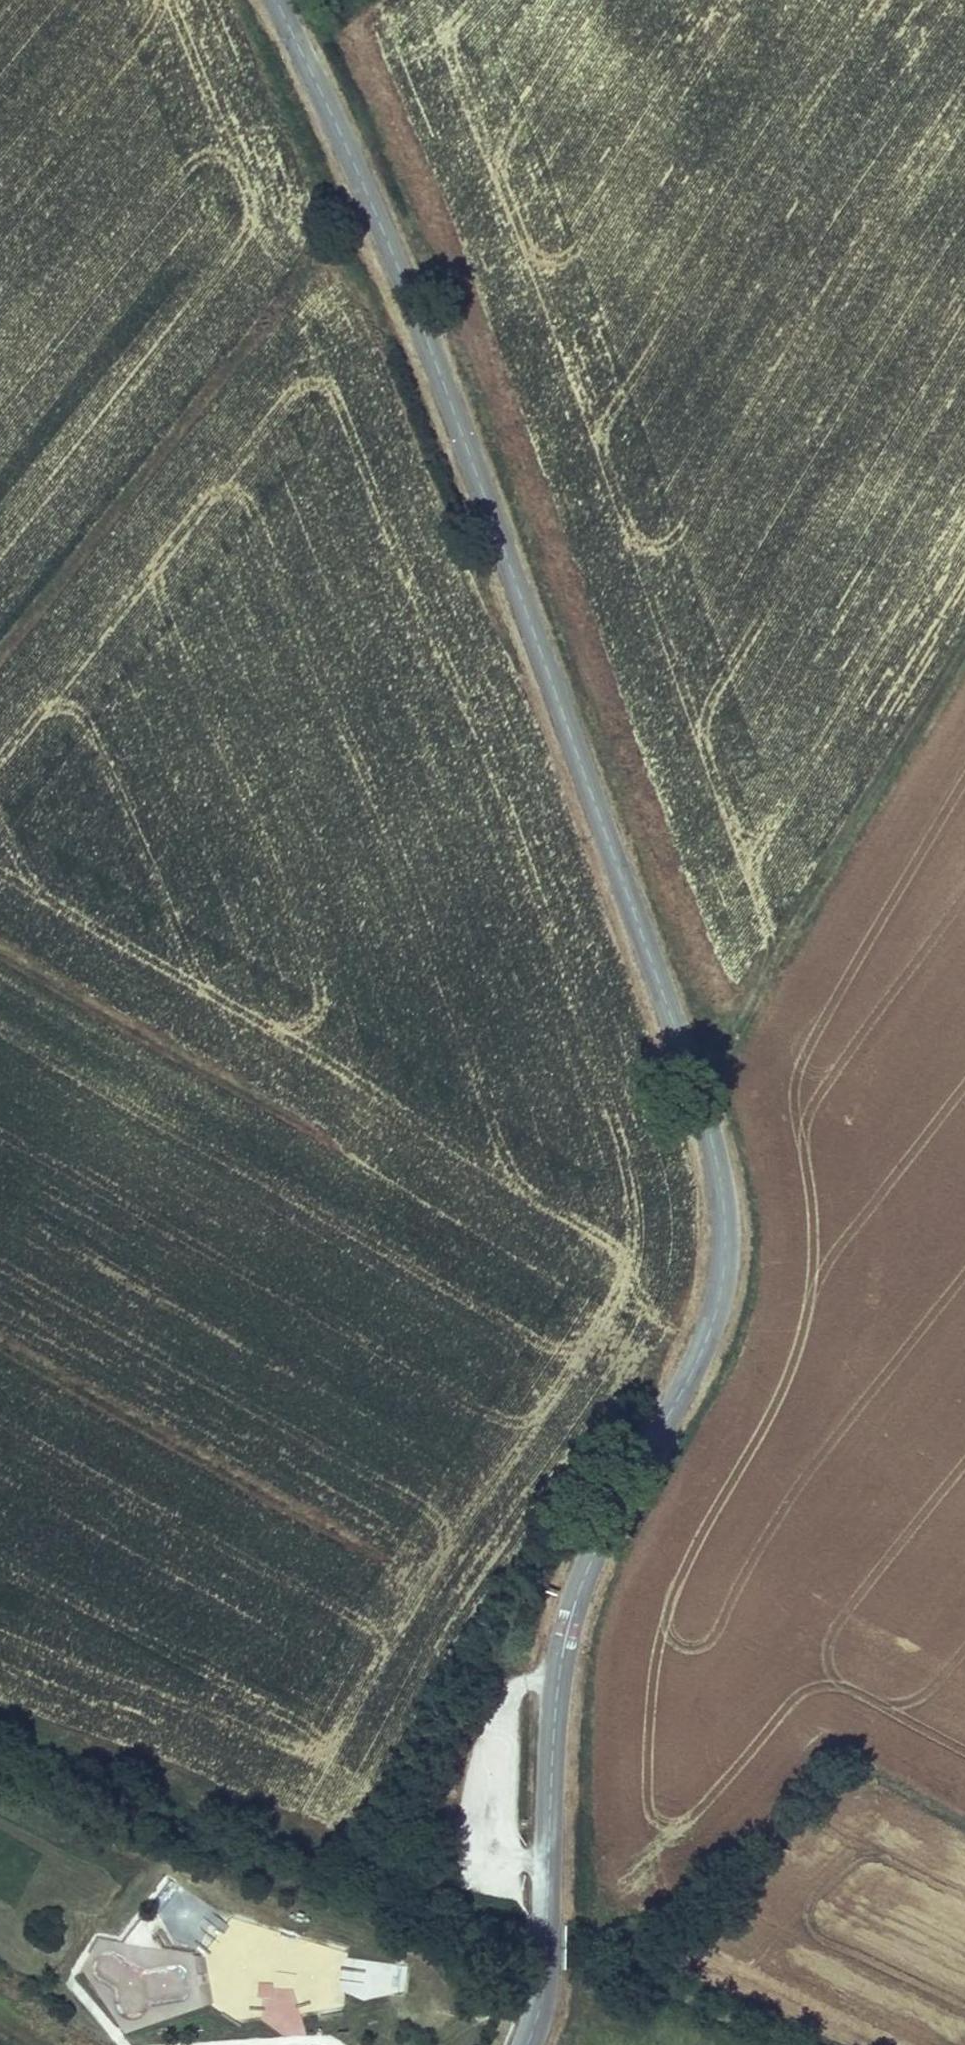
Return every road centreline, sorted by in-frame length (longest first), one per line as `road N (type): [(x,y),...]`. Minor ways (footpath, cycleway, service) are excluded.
road 1 (tertiary): [(527,2044),(545,1979),(553,1734),(566,1633),(606,1526),(710,1331),(722,1290),(724,1211),(698,1097),(420,318),(276,0)]
road 2 (track): [(698,1097),(925,688),(964,631)]

